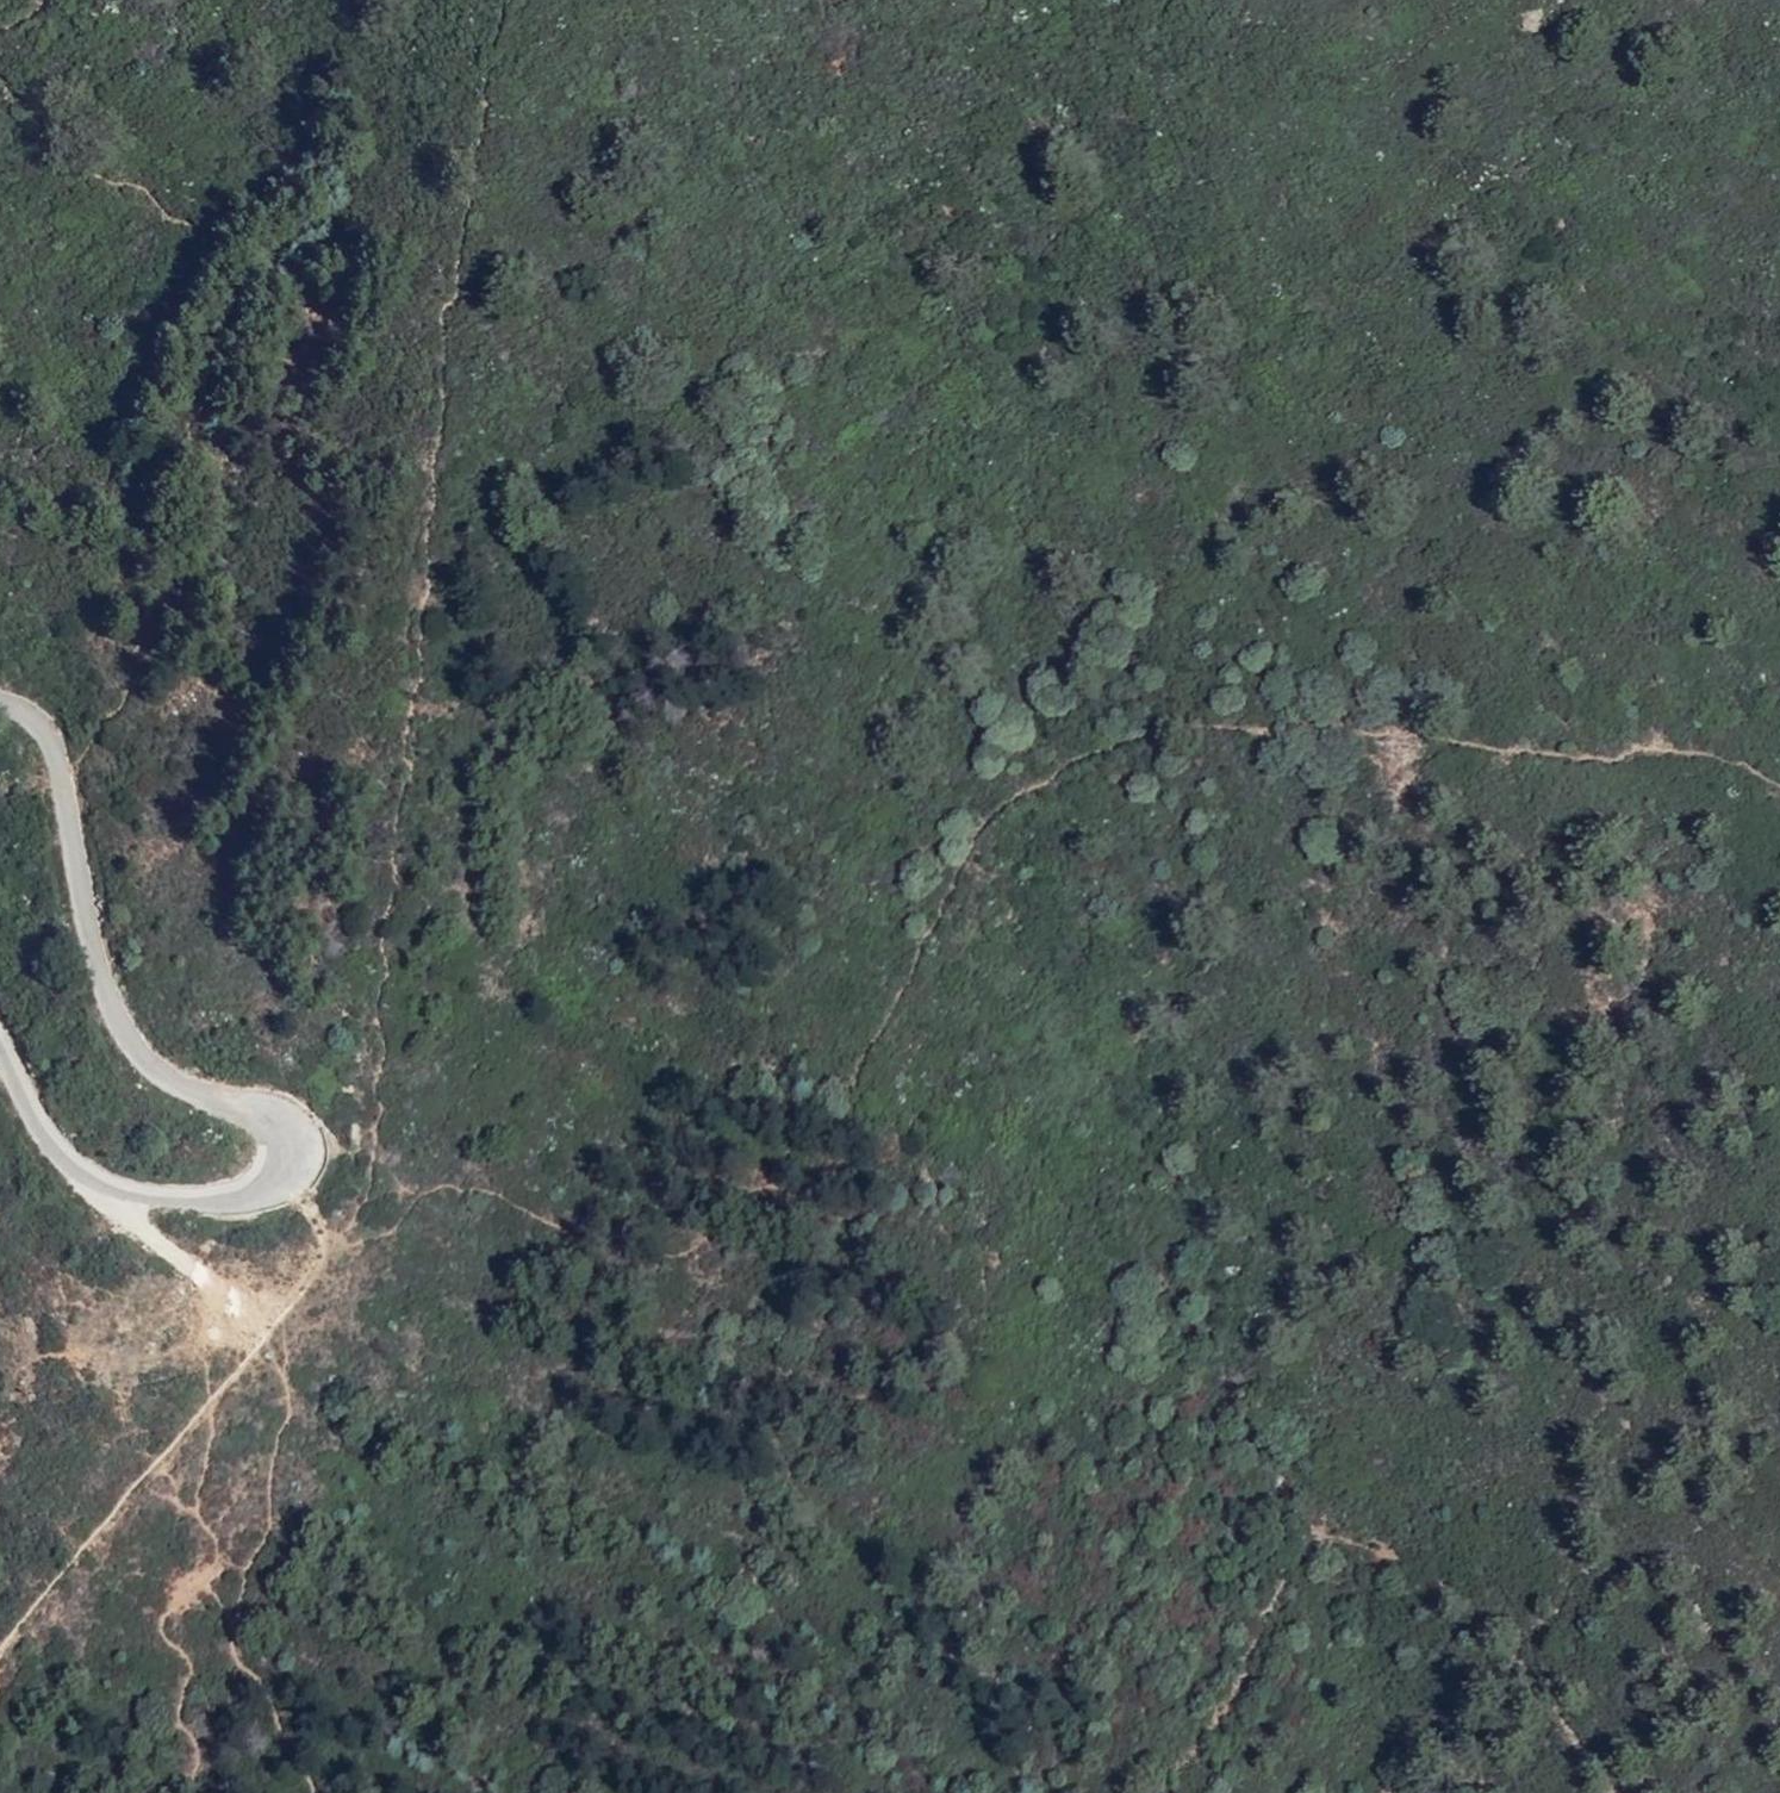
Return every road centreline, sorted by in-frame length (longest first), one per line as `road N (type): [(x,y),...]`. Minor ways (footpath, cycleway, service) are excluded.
road 1 (unclassified): [(129,1202),(198,1208),(252,1201),(283,1182),(293,1134),(276,1119),(158,1070),(104,968),(51,736),(0,692)]
road 2 (unclassified): [(0,1034),(53,1141),(86,1176),(129,1202)]

